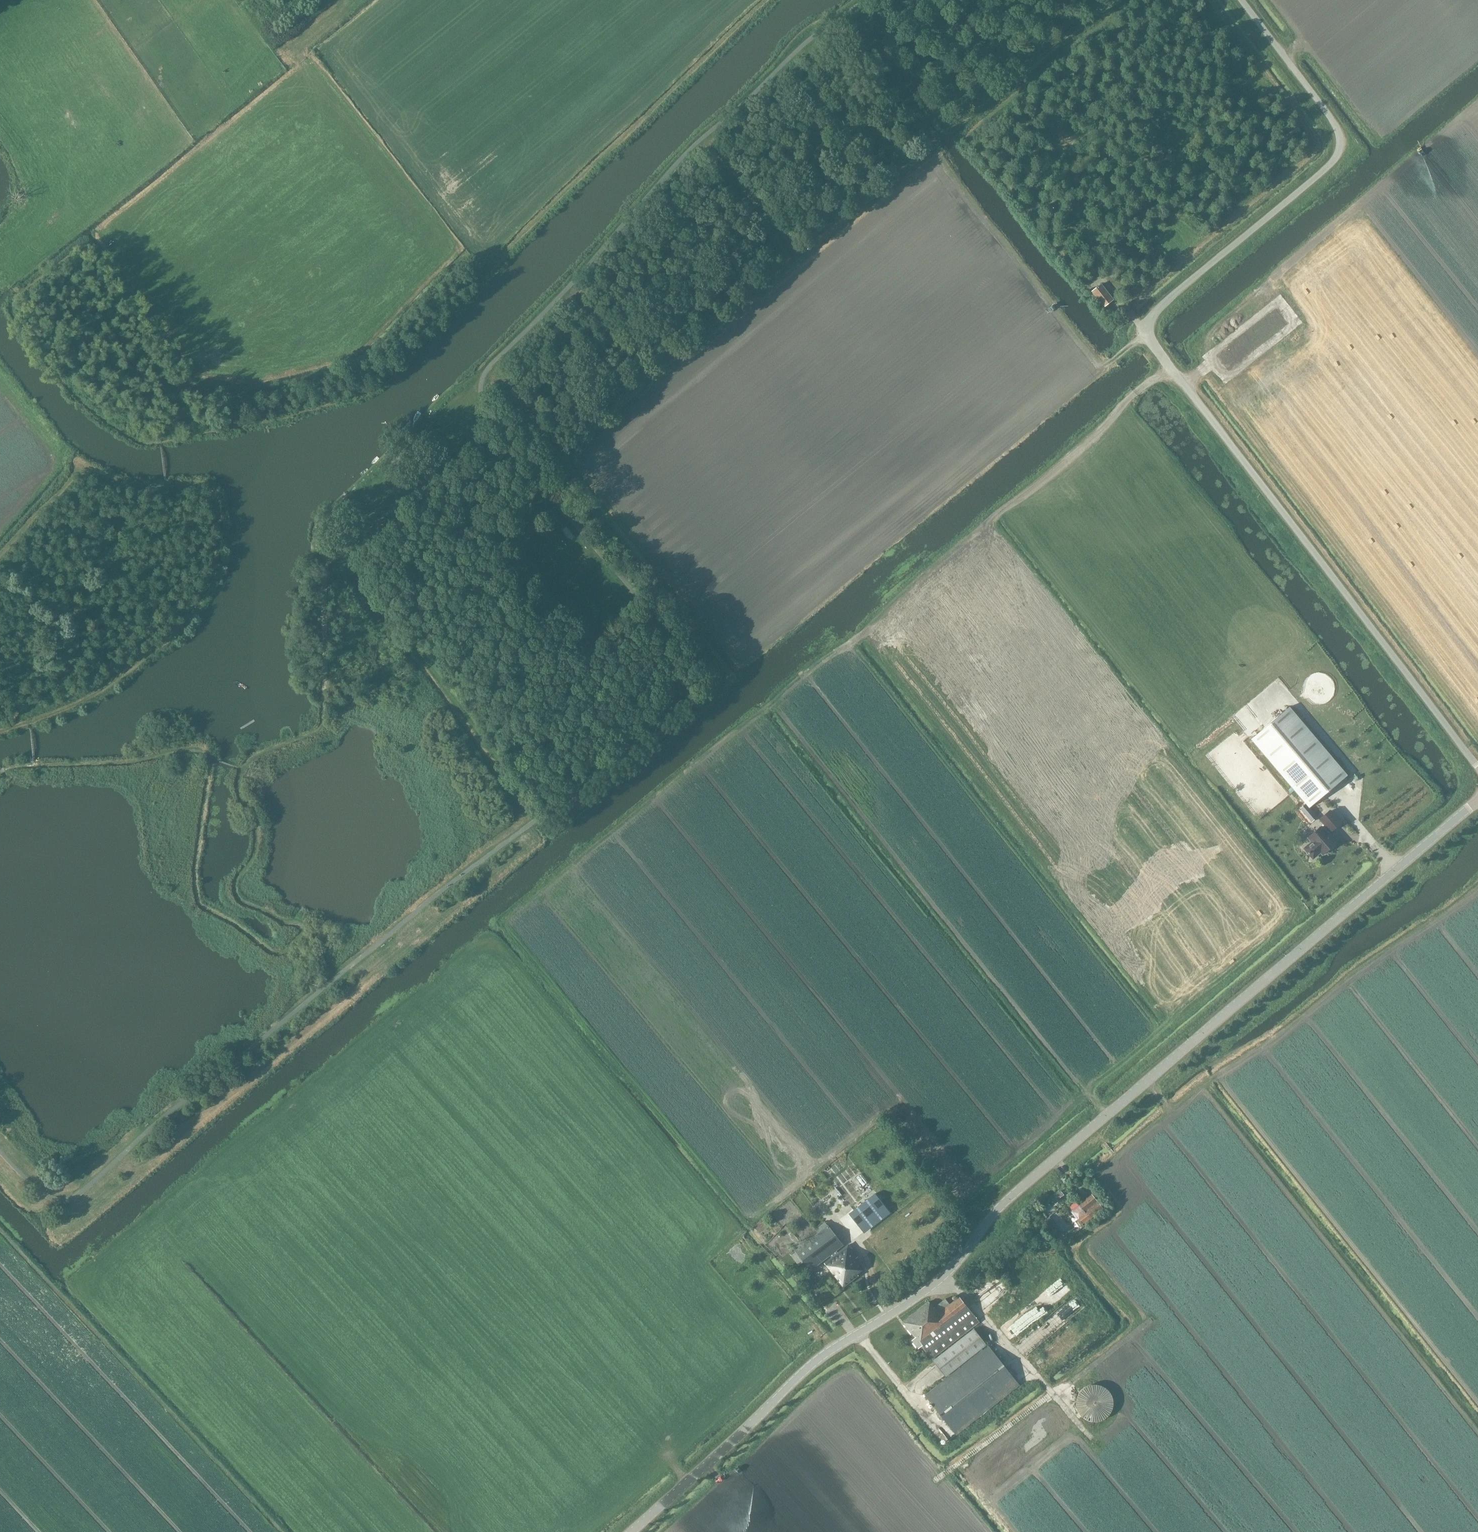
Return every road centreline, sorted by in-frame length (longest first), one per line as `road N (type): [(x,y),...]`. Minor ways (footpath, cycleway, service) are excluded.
road 1 (tertiary): [(630,1531),(841,1345),(937,1284),(1015,1197),(1477,801)]
road 2 (unclassified): [(1477,766),(1149,337),(1164,302),(1323,171),(1339,147),(1333,122),(1243,0)]

